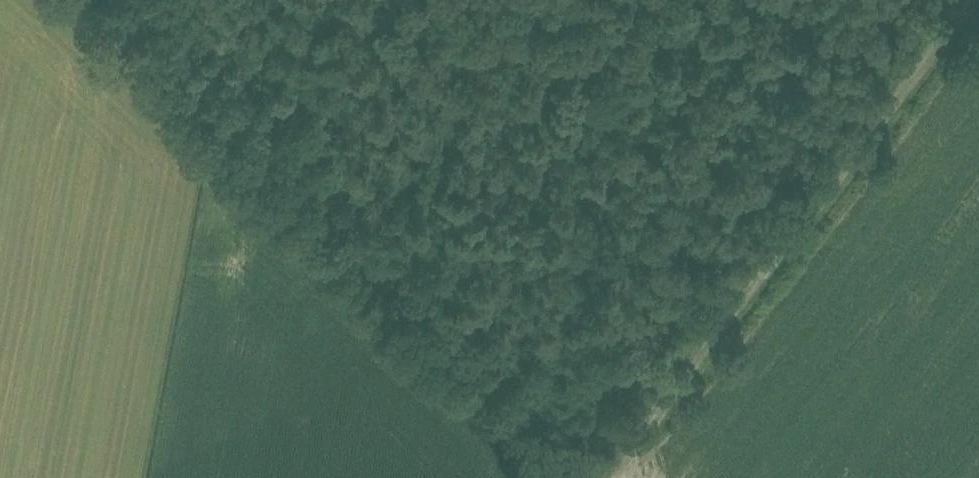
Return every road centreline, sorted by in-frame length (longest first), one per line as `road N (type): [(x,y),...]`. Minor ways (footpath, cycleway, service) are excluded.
road 1 (track): [(960,0),(603,477)]

